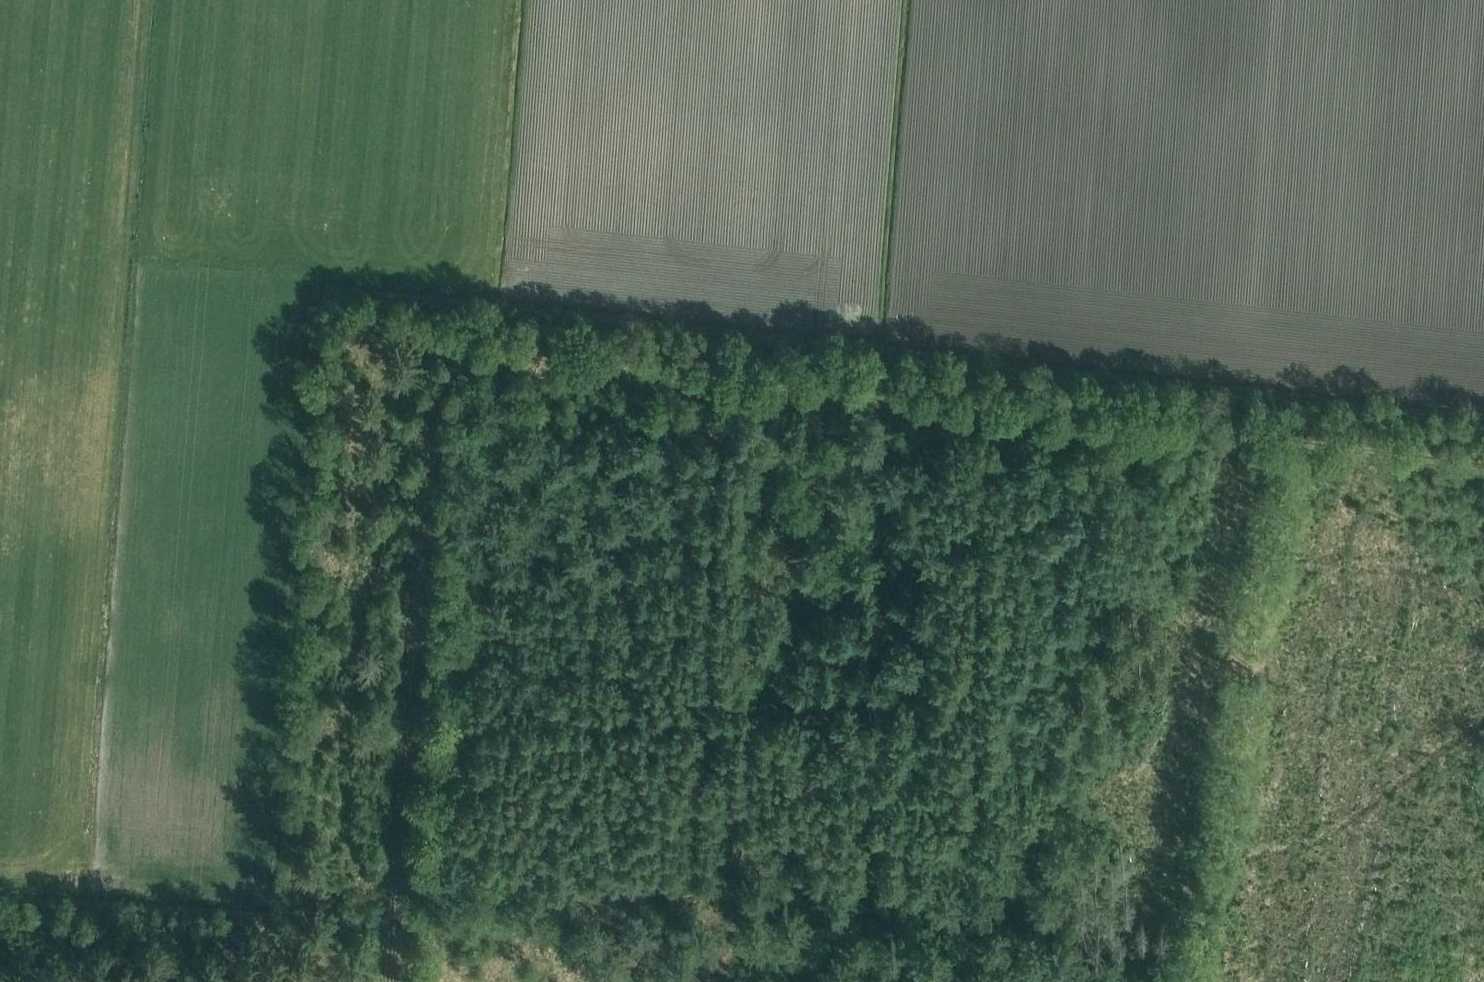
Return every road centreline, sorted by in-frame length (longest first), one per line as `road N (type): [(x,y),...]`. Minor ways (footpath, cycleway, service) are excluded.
road 1 (track): [(397,981),(441,387),(457,359),(473,352),(1483,460)]

